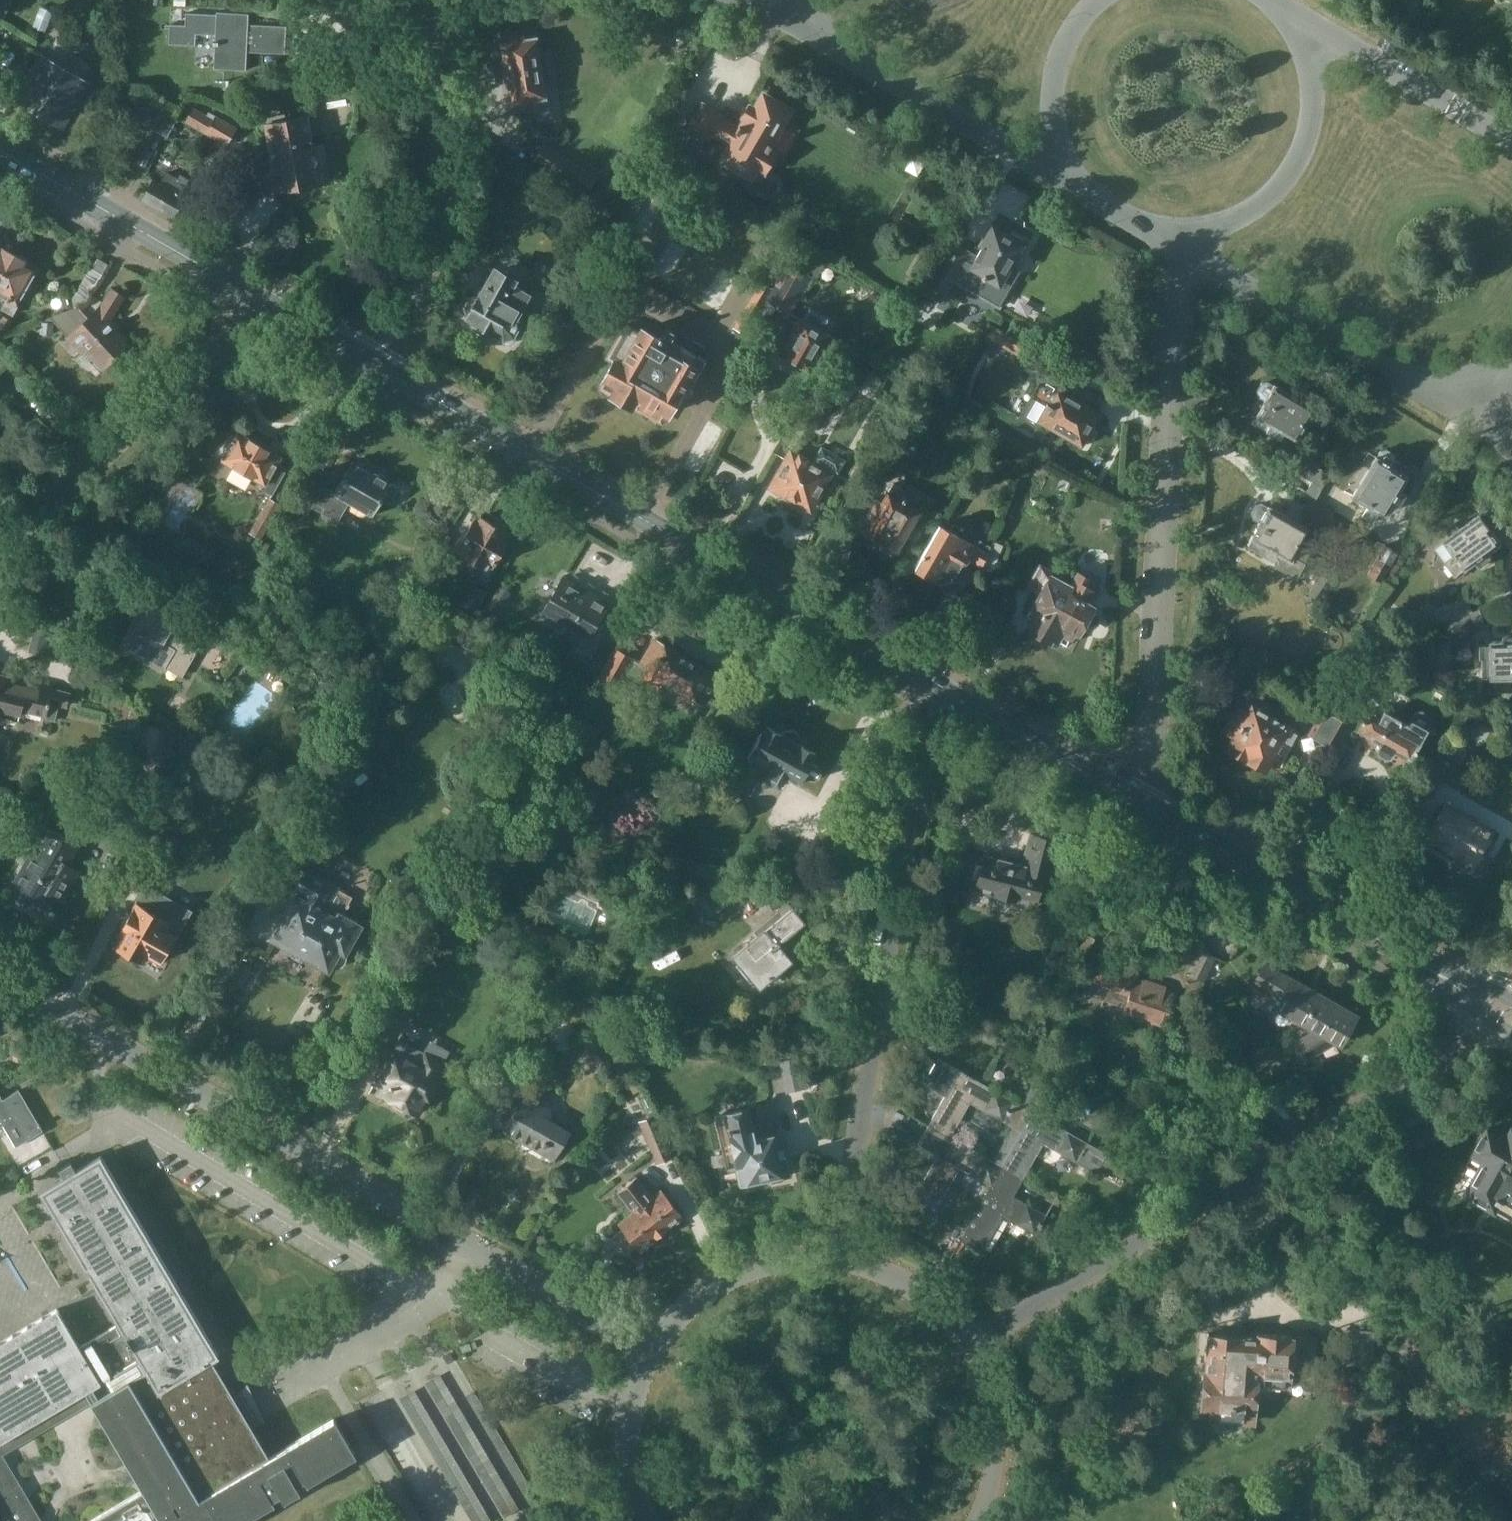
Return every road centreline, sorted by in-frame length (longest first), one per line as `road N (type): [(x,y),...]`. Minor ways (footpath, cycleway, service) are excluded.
road 1 (residential): [(653,1373),(0,985)]
road 2 (tertiary): [(947,694),(365,374)]
road 3 (unclassified): [(954,1350),(1493,1019)]
road 4 (unclassified): [(843,1274),(935,711),(947,694)]
road 5 (residential): [(1135,801),(1151,749),(1177,278),(1189,238)]
road 6 (residential): [(365,374),(416,231),(418,81),(402,0)]
road 7 (residential): [(0,550),(255,311)]
road 8 (residential): [(1486,386),(1412,377),(1209,266),(1189,238)]
road 9 (residential): [(1079,182),(910,99),(793,23)]
road 10 (tertiary): [(1401,955),(1135,801)]
road 11 (tertiary): [(255,311),(138,228),(0,151)]
road 12 (residential): [(1189,238),(1239,228),(1281,201),(1310,160),(1322,112),(1316,62),(1292,18)]
road 13 (residential): [(1511,139),(1292,18)]
road 14 (unclassified): [(843,1274),(786,1273),(731,1290),(685,1325),(653,1373)]
road 15 (tertiary): [(1135,801),(947,694)]
road 16 (residential): [(1107,0),(1063,57),(1054,100),(1060,143),(1079,182)]
road 17 (unclassified): [(964,1515),(980,1432),(954,1350)]
road 18 (unclassified): [(653,1373),(638,1433),(641,1473),(658,1520)]
road 19 (unclassified): [(954,1350),(924,1315),(887,1289),(843,1274)]
road 20 (tertiary): [(365,374),(255,311)]
road 21 (residential): [(1079,182),(1117,217),(1189,238)]

